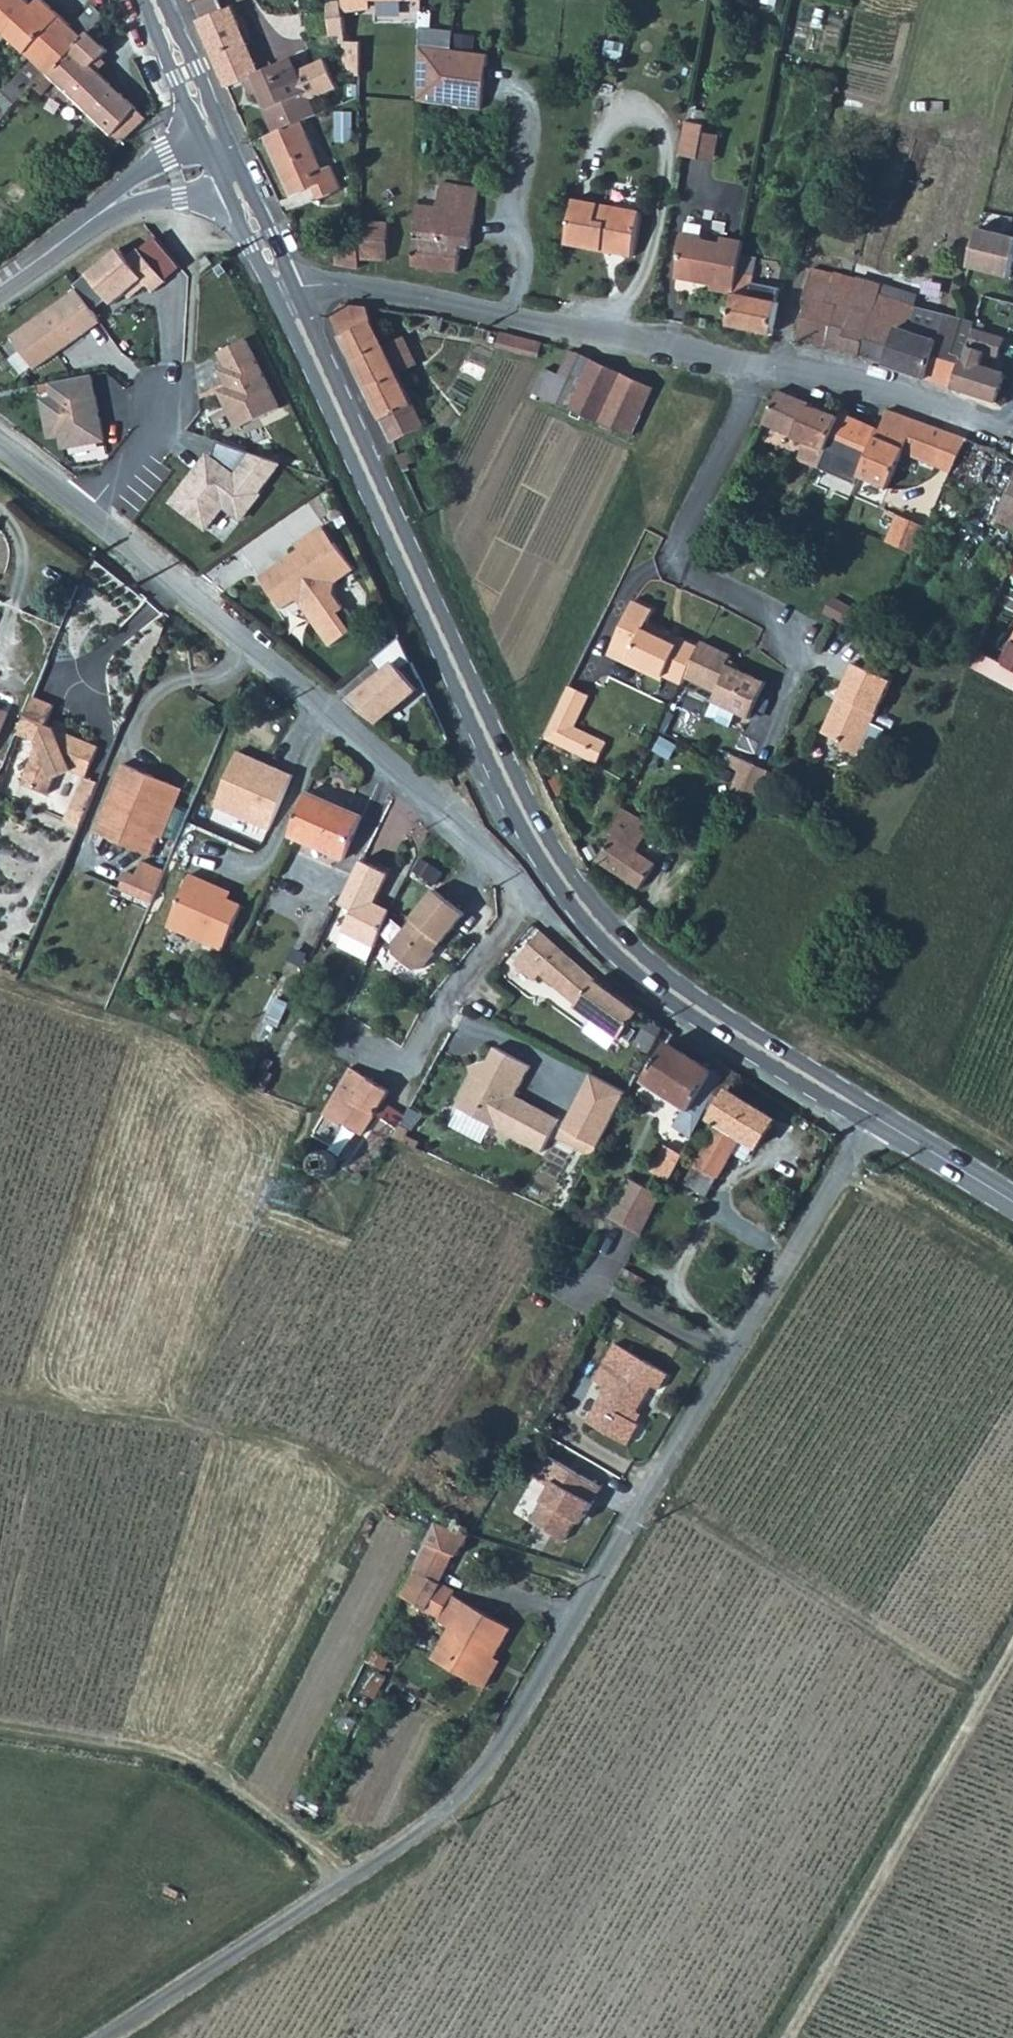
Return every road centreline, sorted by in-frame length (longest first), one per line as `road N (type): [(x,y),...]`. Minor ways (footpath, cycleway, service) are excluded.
road 1 (residential): [(878,1119),(498,1749),(457,1799),(103,2037)]
road 2 (secondary): [(285,289),(480,734),(563,881),(609,941),(701,1011),(878,1119)]
road 3 (residential): [(338,1204),(440,1016),(510,922),(513,888),(448,815),(87,516)]
road 4 (residential): [(285,289),(353,281),(895,388),(999,435)]
road 5 (track): [(1012,1650),(785,2037)]
road 6 (track): [(0,1397),(301,1441),(404,1486)]
road 7 (track): [(652,1492),(985,1697)]
road 8 (track): [(340,1881),(203,1769),(0,1725)]
road 9 (tertiary): [(0,284),(127,195),(222,160)]
road 10 (track): [(855,1152),(1012,1258)]
road 11 (secondary): [(157,0),(222,160)]
road 12 (residential): [(87,516),(149,451),(172,387)]
road 13 (secondary): [(878,1119),(1012,1202)]
road 14 (secondary): [(222,160),(285,289)]

